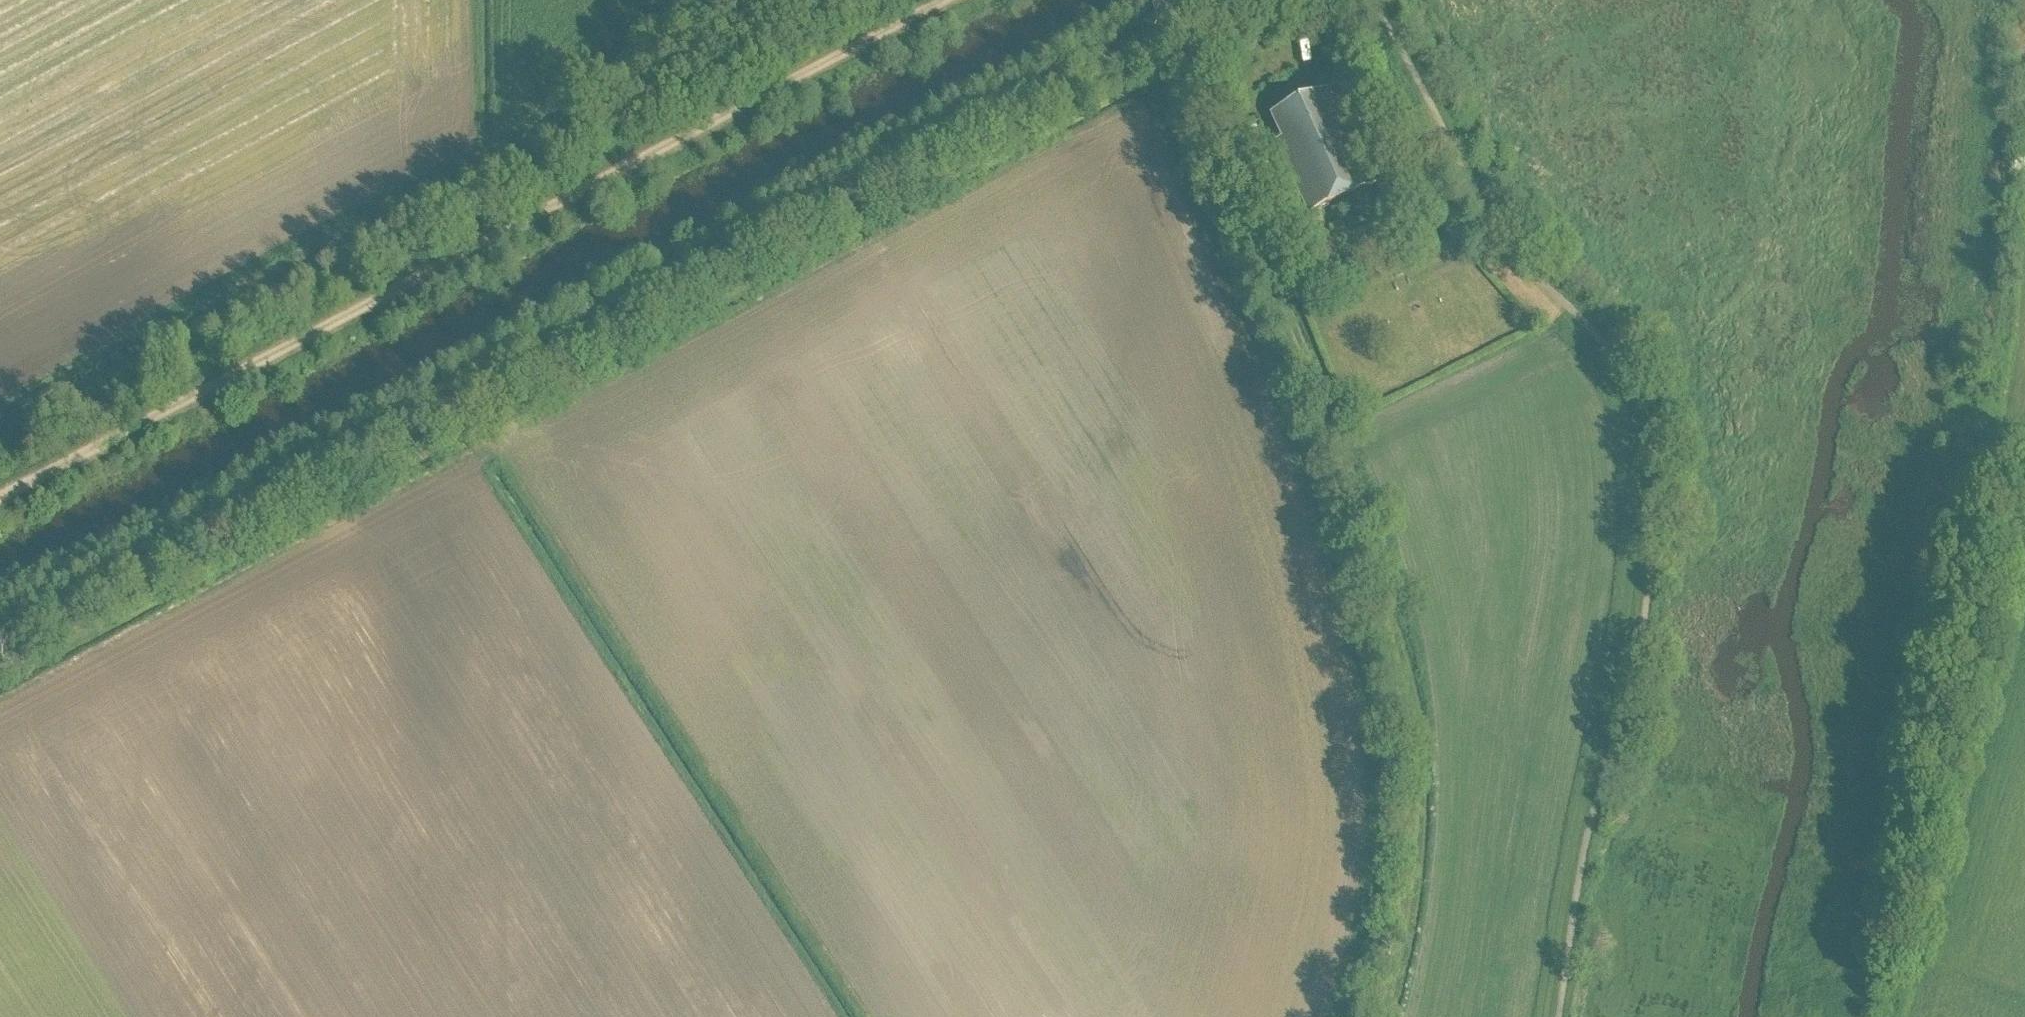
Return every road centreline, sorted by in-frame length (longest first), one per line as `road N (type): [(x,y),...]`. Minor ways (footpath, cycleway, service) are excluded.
road 1 (track): [(0,646),(1174,32)]
road 2 (track): [(941,0),(0,499)]

